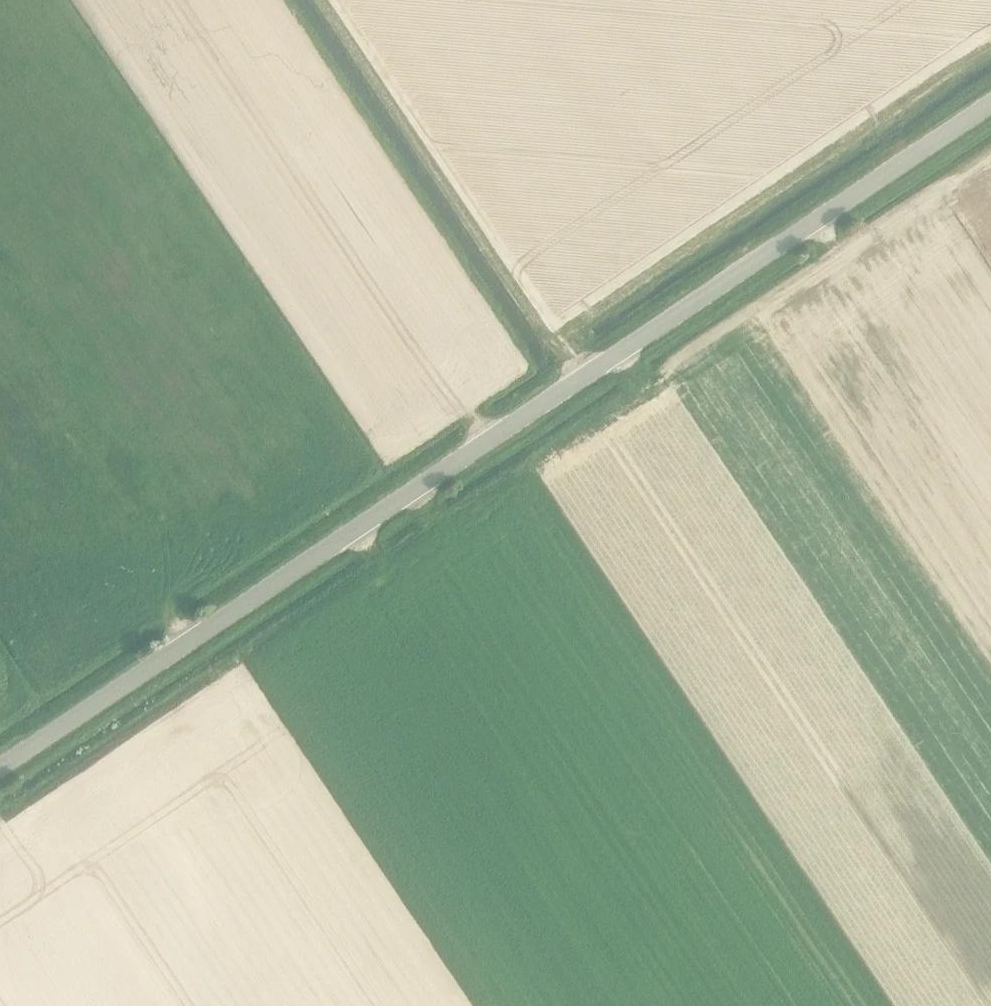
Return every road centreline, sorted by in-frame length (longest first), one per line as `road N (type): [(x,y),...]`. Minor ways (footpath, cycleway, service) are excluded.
road 1 (unclassified): [(0,765),(990,102)]

